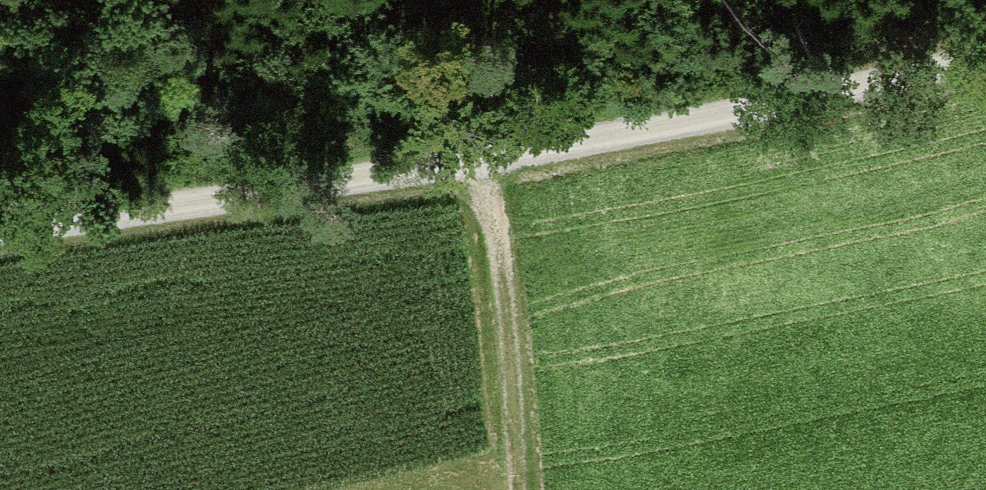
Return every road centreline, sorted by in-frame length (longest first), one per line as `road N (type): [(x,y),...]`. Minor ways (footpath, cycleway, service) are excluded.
road 1 (track): [(0,243),(631,141),(985,67)]
road 2 (track): [(490,162),(514,489)]

